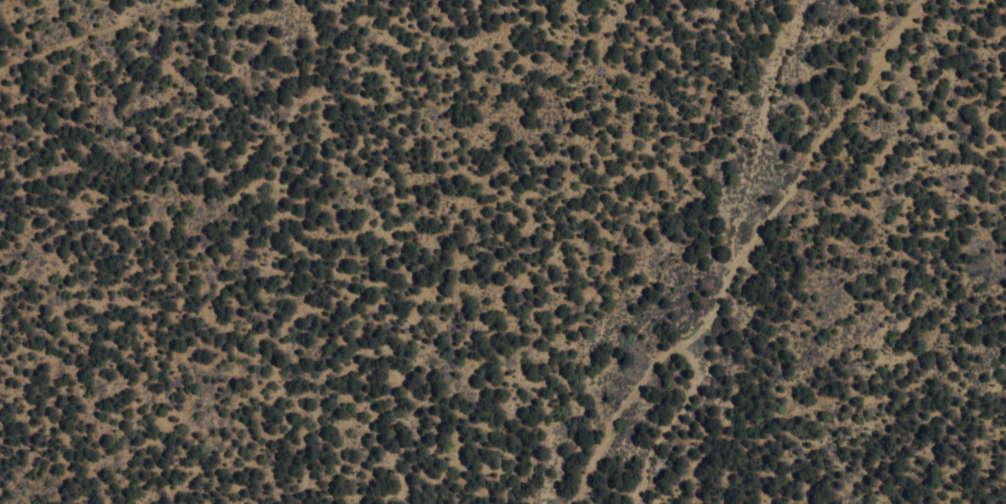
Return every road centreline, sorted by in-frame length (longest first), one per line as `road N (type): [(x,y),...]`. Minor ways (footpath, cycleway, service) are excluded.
road 1 (residential): [(773,0),(691,236),(585,480),(561,503)]

